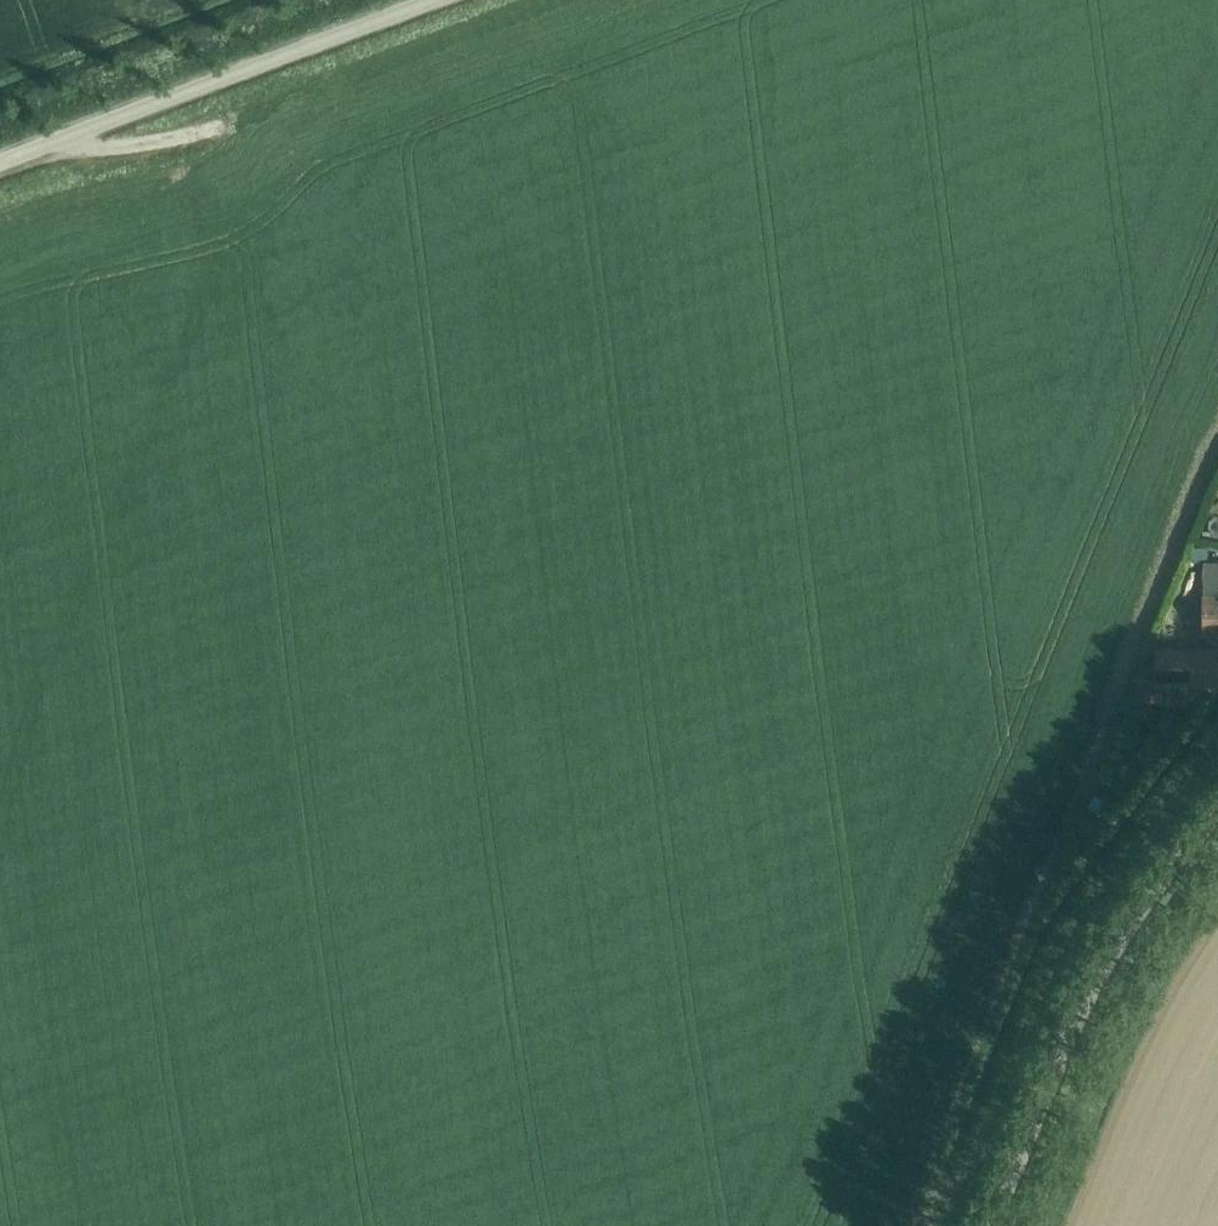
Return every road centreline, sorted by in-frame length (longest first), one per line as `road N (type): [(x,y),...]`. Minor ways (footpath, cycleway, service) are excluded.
road 1 (unclassified): [(990,1225),(1076,1021),(1217,812)]
road 2 (unclassified): [(0,159),(427,0)]

